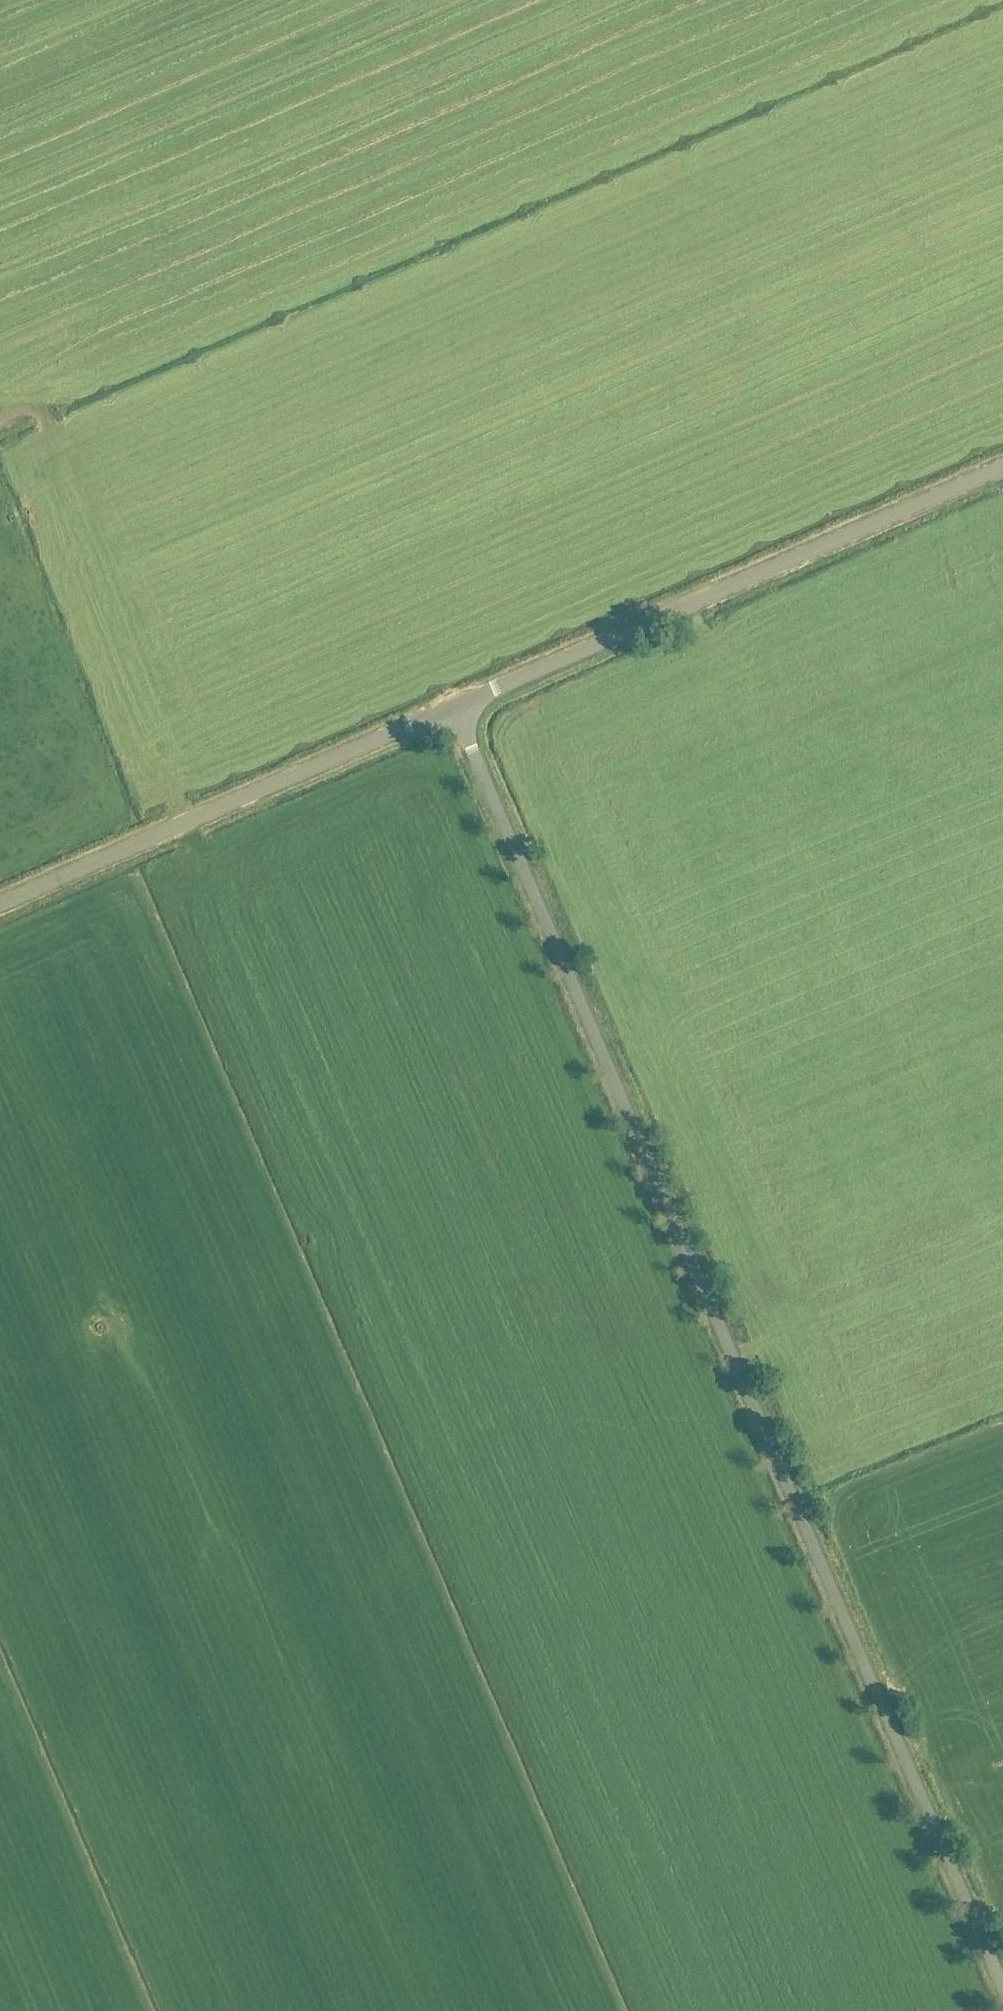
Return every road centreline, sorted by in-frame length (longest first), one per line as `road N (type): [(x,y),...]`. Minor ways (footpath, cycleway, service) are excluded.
road 1 (unclassified): [(1002,1962),(459,704)]
road 2 (unclassified): [(459,704),(1002,468)]
road 3 (unclassified): [(0,905),(459,704)]

